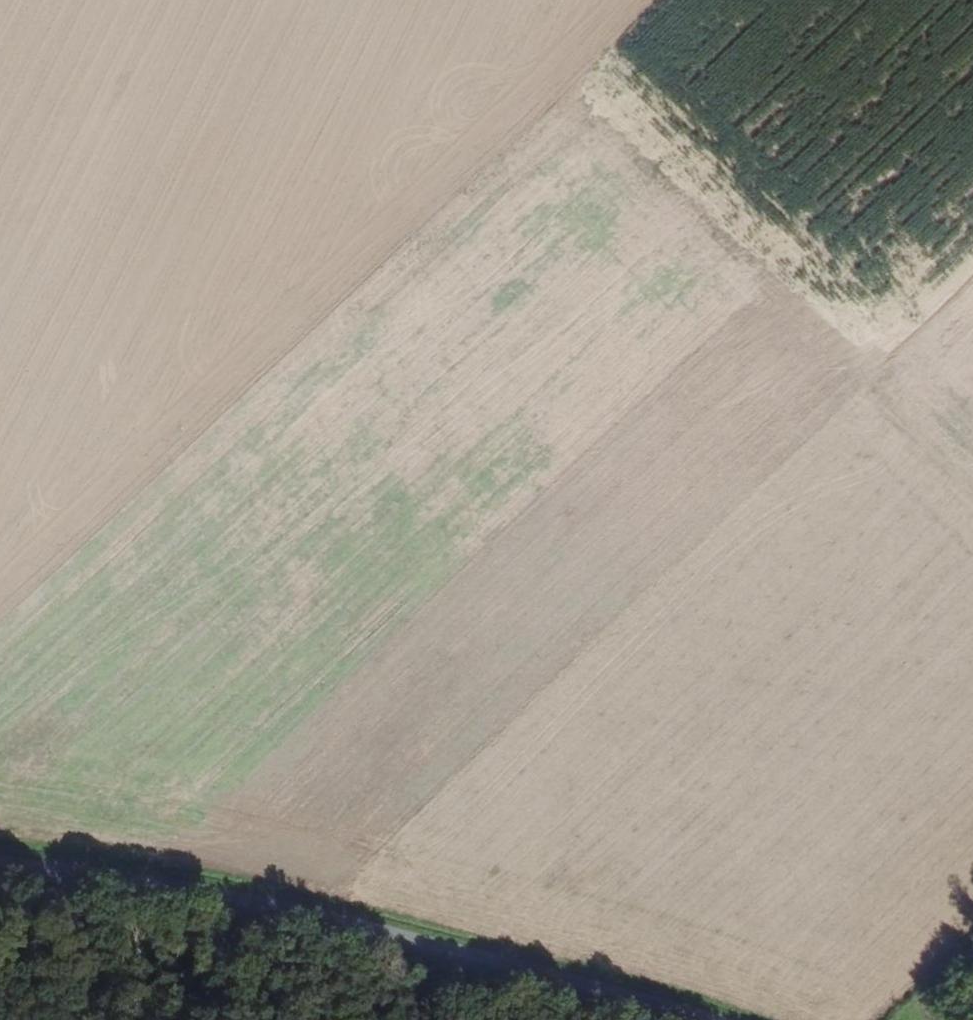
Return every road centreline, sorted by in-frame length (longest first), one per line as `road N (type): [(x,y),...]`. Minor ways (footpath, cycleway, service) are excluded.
road 1 (unclassified): [(699,1019),(358,929),(0,867)]

